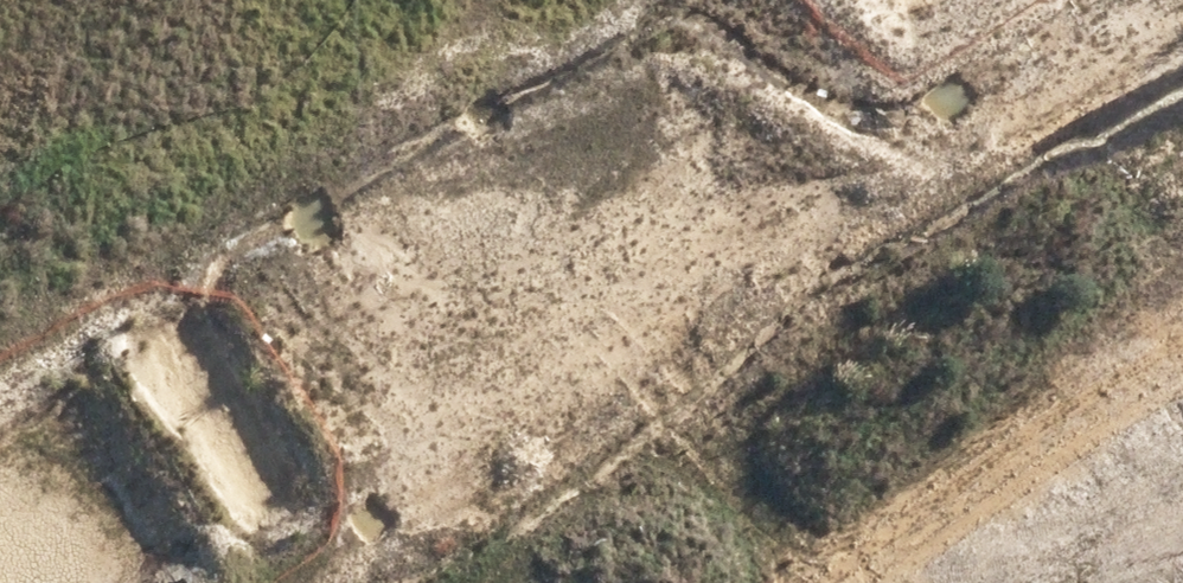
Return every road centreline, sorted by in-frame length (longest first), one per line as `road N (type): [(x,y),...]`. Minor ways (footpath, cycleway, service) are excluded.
road 1 (secondary): [(899,0),(94,582)]
road 2 (secondary): [(0,515),(719,0)]
road 3 (unknown): [(824,53),(1151,463),(1182,582)]

